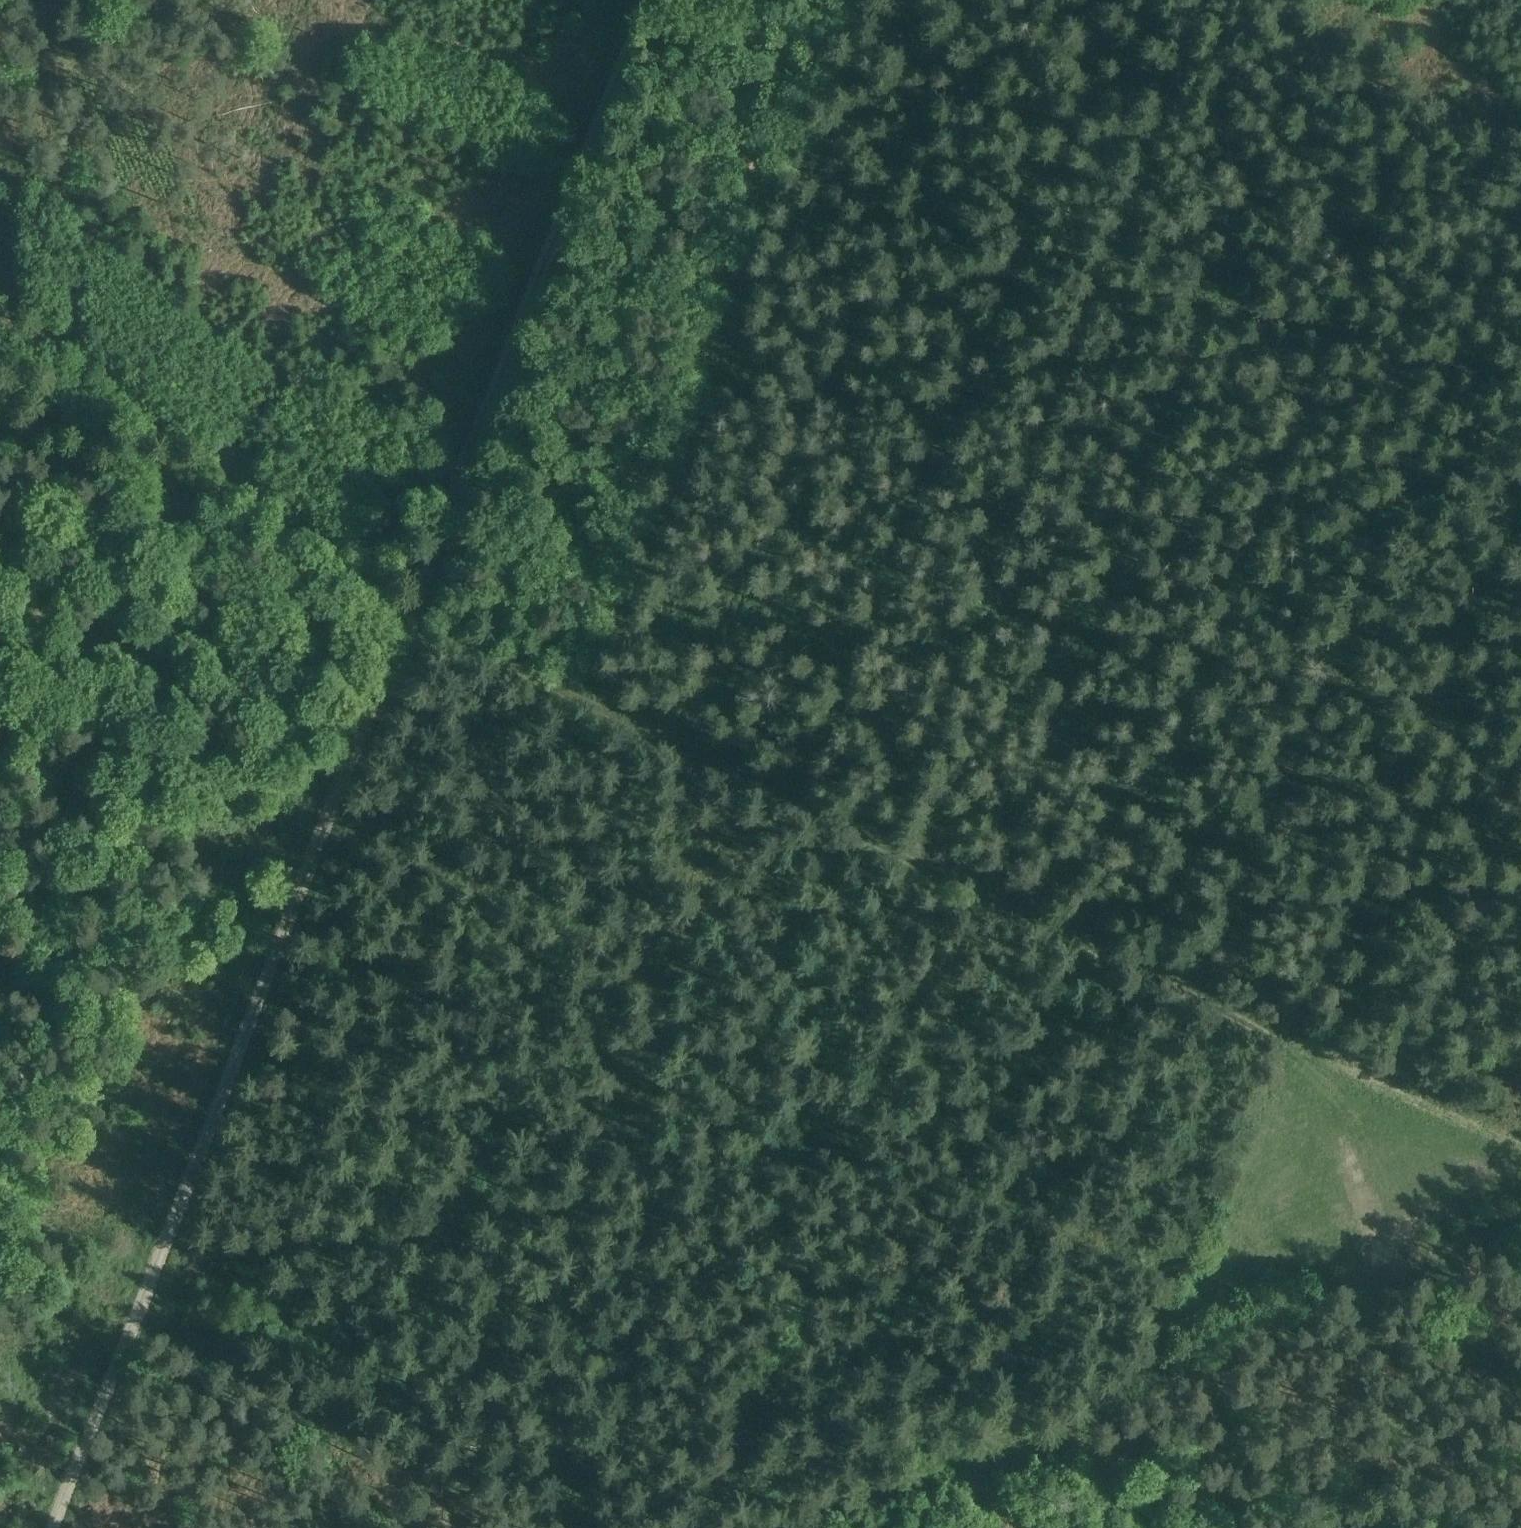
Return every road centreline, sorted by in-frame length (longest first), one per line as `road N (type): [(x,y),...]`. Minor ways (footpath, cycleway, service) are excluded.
road 1 (track): [(54,1527),(323,813),(646,0)]
road 2 (track): [(1266,1036),(405,609)]

